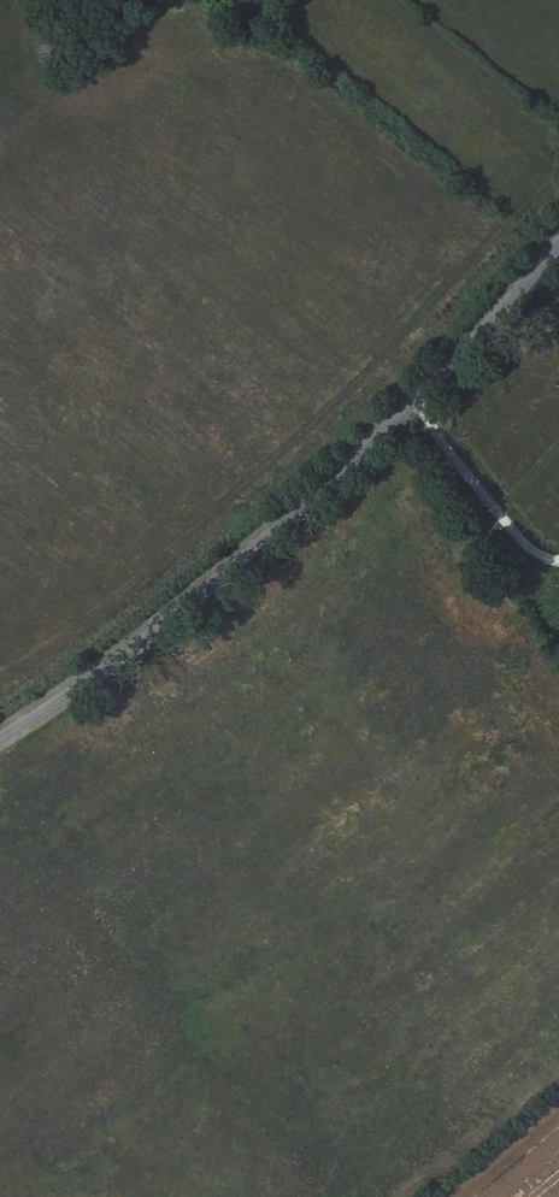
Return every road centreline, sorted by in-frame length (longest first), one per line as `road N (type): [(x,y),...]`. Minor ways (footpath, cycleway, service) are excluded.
road 1 (unclassified): [(558,243),(394,422),(217,580),(0,738)]

